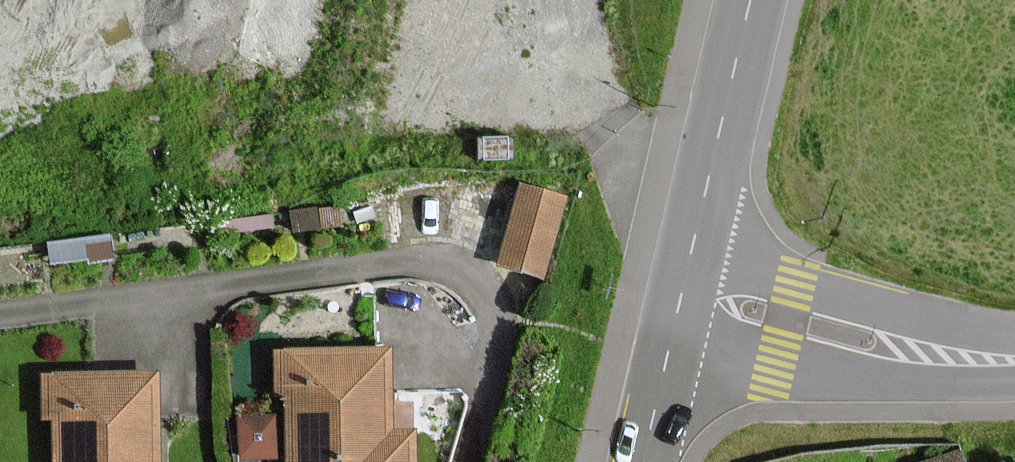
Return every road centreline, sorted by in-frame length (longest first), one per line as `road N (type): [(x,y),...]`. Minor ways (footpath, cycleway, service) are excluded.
road 1 (unclassified): [(668,351),(908,385),(1014,380)]
road 2 (unclassified): [(1014,349),(849,307),(694,245)]
road 3 (tertiary): [(751,0),(694,245)]

